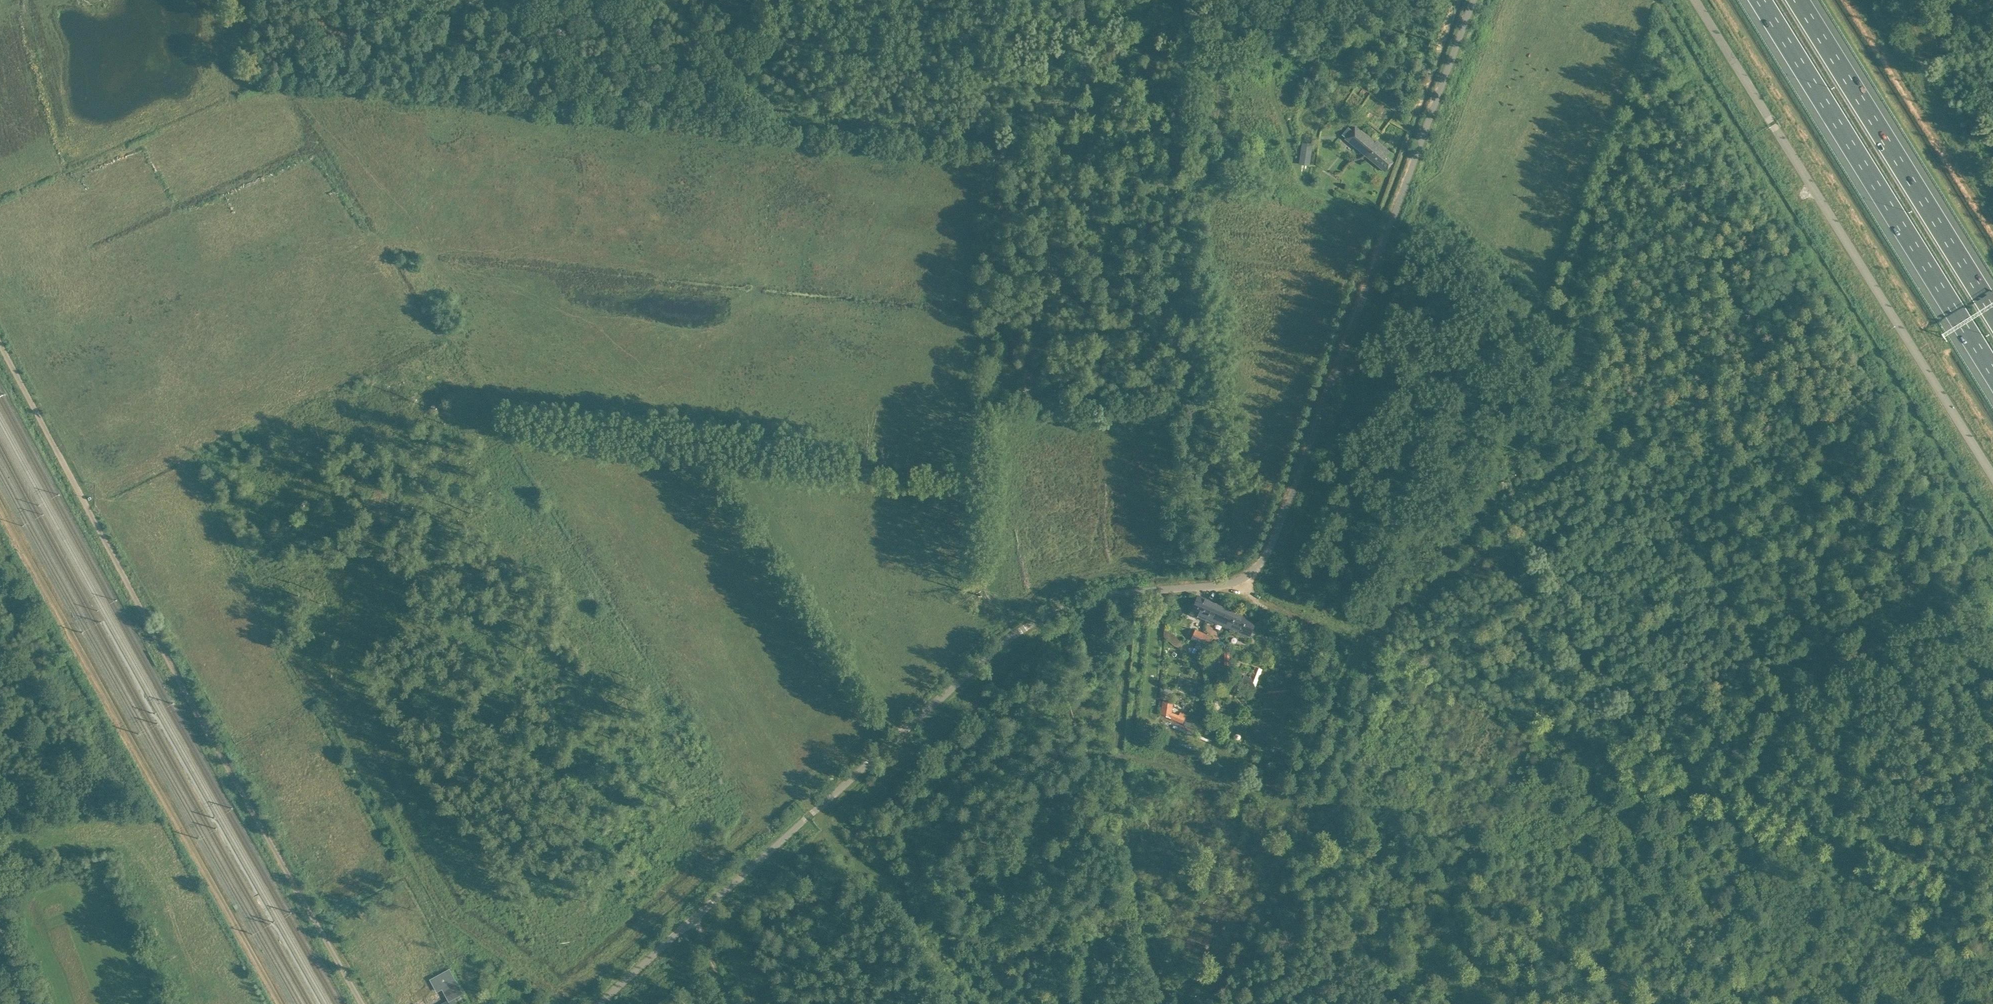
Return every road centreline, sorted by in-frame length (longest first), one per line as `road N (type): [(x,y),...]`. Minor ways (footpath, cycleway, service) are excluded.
road 1 (unclassified): [(600,1003),(1022,629),(1118,593),(1240,580),(1264,558),(1473,0)]
road 2 (unclassified): [(363,1003),(0,342)]
road 3 (unclassified): [(1992,479),(1695,0)]
road 4 (motorway): [(1761,0),(1992,371)]
road 5 (motorway): [(1992,310),(1799,0)]

